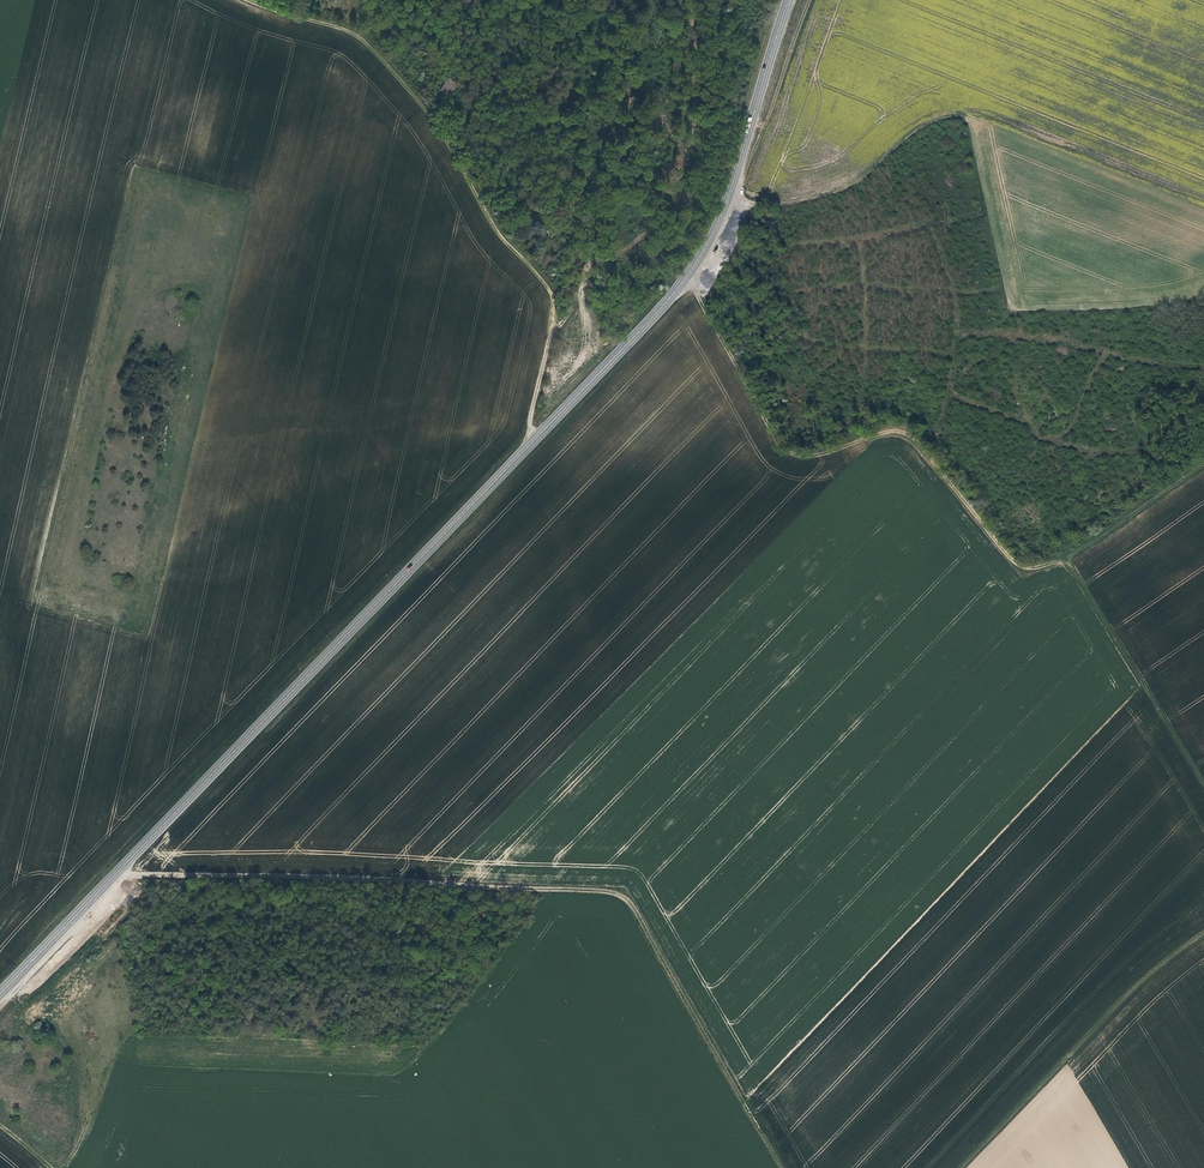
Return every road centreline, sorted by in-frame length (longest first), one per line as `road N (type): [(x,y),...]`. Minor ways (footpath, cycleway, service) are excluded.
road 1 (secondary): [(0,994),(674,293),(720,217),(788,0)]
road 2 (track): [(783,1167),(626,899),(595,890),(118,871)]
road 3 (track): [(688,276),(792,448),(826,450),(894,430),(1017,559),(1068,559),(1203,779)]
road 4 (track): [(536,438),(532,415),(557,309),(554,292),(380,50),(354,32),(263,0)]
road 5 (track): [(1203,933),(1133,986),(956,1167)]
road 6 (track): [(809,0),(768,120),(730,192)]

